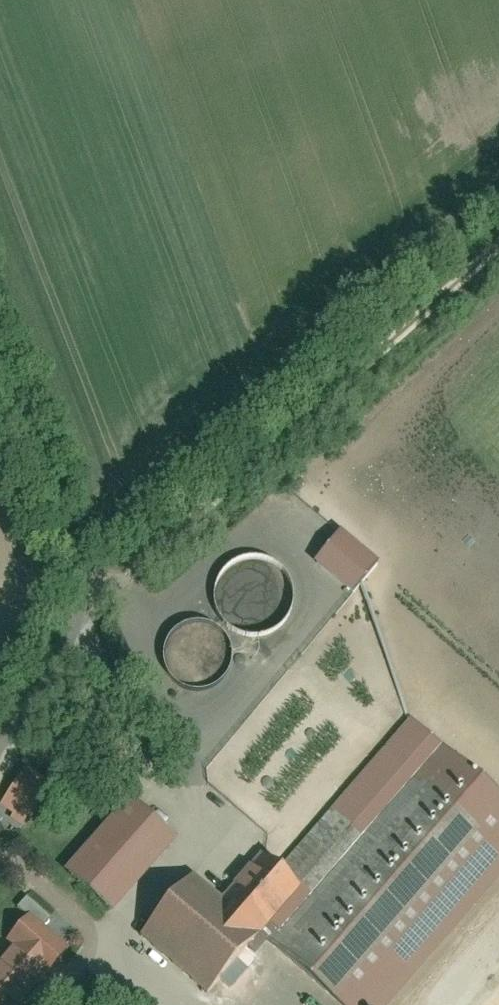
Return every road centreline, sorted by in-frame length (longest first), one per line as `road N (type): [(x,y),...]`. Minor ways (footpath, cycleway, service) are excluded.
road 1 (track): [(498,245),(102,602)]
road 2 (unclassified): [(0,352),(102,602),(0,758)]

